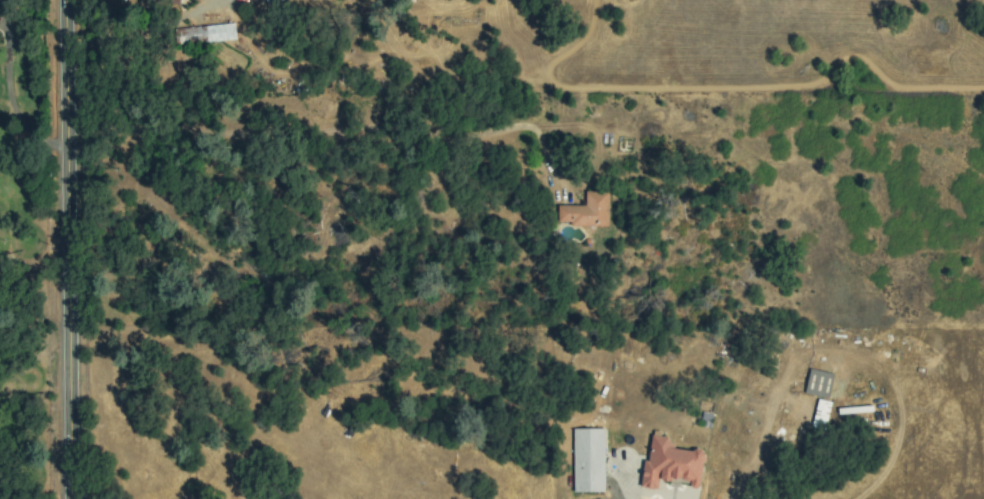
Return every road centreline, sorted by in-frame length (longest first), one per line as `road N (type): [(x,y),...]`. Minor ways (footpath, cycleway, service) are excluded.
road 1 (tertiary): [(74,498),(68,0)]

